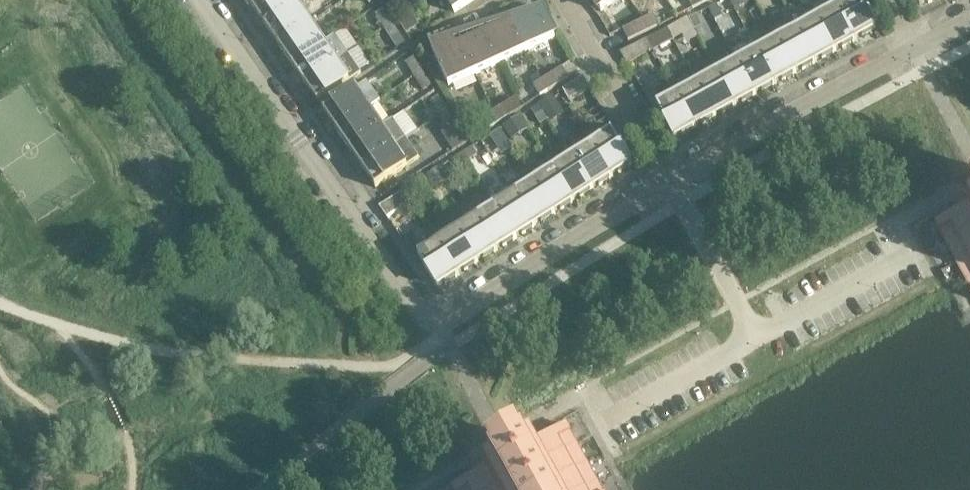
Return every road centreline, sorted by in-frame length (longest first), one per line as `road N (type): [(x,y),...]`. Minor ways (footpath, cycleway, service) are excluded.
road 1 (residential): [(441,324),(417,310),(200,0)]
road 2 (residential): [(670,181),(914,48)]
road 3 (residential): [(441,324),(670,181)]
road 4 (residential): [(670,181),(563,0)]
road 5 (residential): [(755,336),(670,181)]

